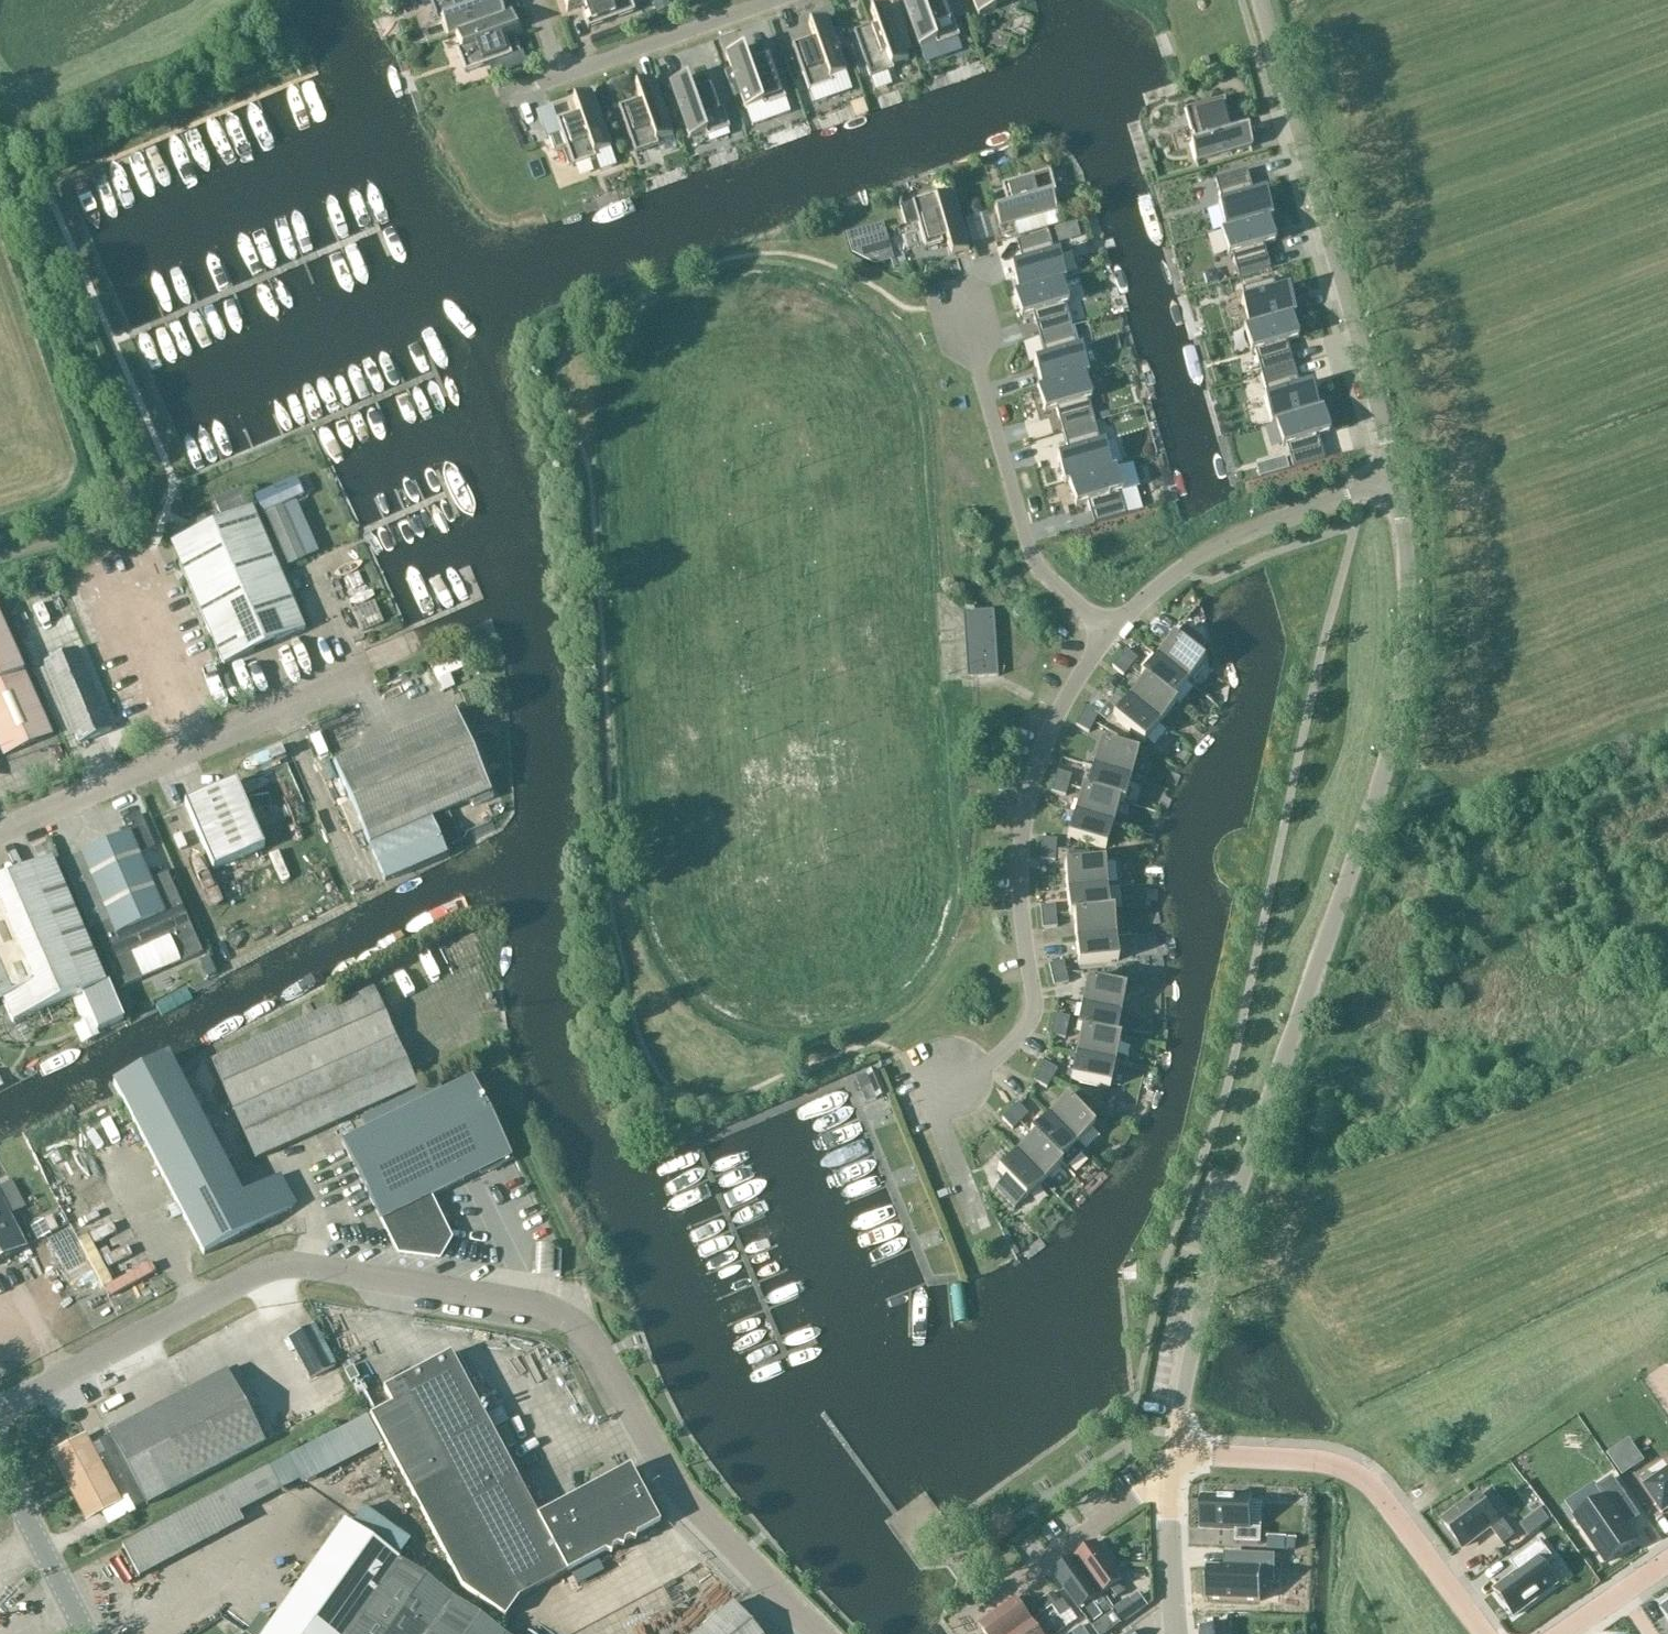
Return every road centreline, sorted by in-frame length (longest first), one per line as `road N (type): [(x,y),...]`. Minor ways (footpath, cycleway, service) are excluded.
road 1 (unclassified): [(821,1633),(687,1500),(594,1343),(548,1308),(287,1266),(0,1409)]
road 2 (unclassified): [(1174,1452),(1214,1268),(1389,753),(1407,616),(1394,480)]
road 3 (residential): [(982,1230),(938,1119),(941,1084),(989,1063),(1032,1016),(1020,875),(1029,797),(1061,709),(1111,635)]
road 4 (unclassified): [(1394,480),(1261,0)]
road 5 (unclassified): [(0,832),(373,670)]
road 6 (residential): [(1174,1452),(1321,1461),(1358,1474),(1485,1633)]
road 7 (residential): [(1111,635),(1034,561),(960,302)]
road 8 (residential): [(1111,635),(1154,591),(1219,546),(1394,480)]
road 9 (residential): [(968,1633),(960,1622),(1148,1489),(1172,1486)]
road 10 (residential): [(561,75),(773,0)]
road 11 (unclassified): [(86,1633),(0,1465)]
road 12 (unclassified): [(1176,1633),(1172,1486)]
road 13 (residential): [(1563,1633),(1667,1562)]

